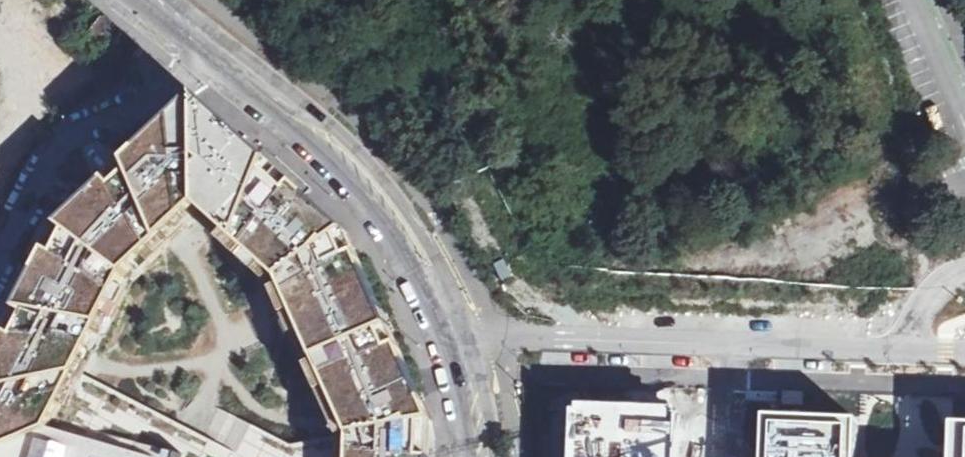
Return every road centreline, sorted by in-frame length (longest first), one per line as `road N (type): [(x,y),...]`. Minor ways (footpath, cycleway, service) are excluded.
road 1 (tertiary): [(124,0),(339,171),(391,227),(439,324),(474,456)]
road 2 (tertiary): [(439,262),(403,211),(346,155),(154,0)]
road 3 (residential): [(439,262),(407,203),(354,140),(178,0)]
road 4 (tertiary): [(499,456),(484,380),(439,262)]

